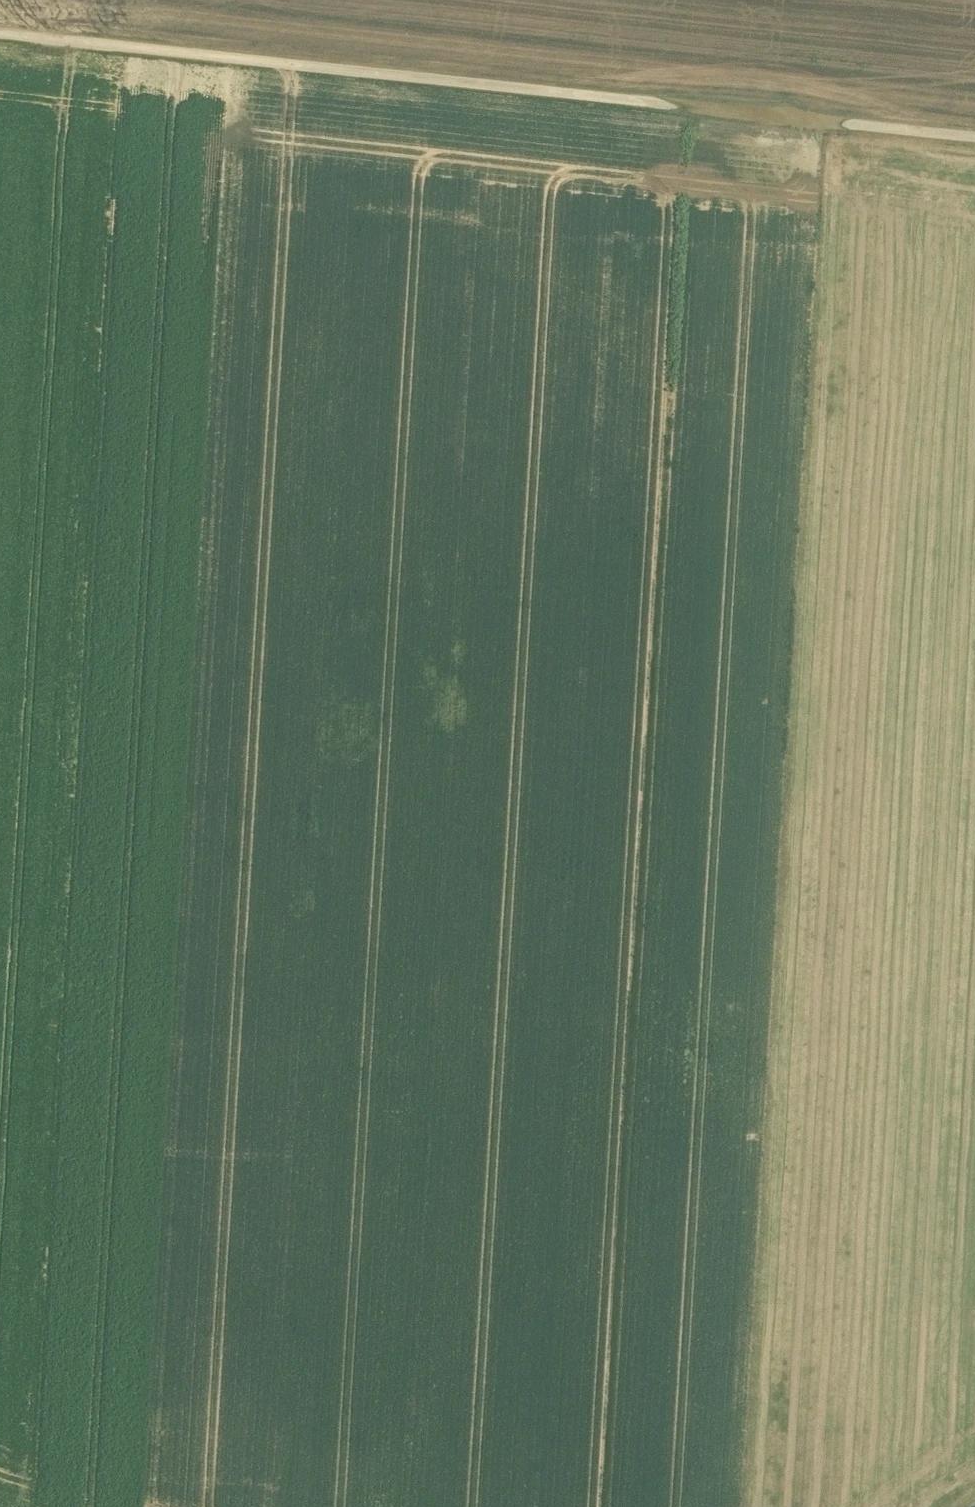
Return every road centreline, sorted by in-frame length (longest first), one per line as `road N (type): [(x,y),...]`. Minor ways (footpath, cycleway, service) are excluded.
road 1 (track): [(974,139),(0,41)]

